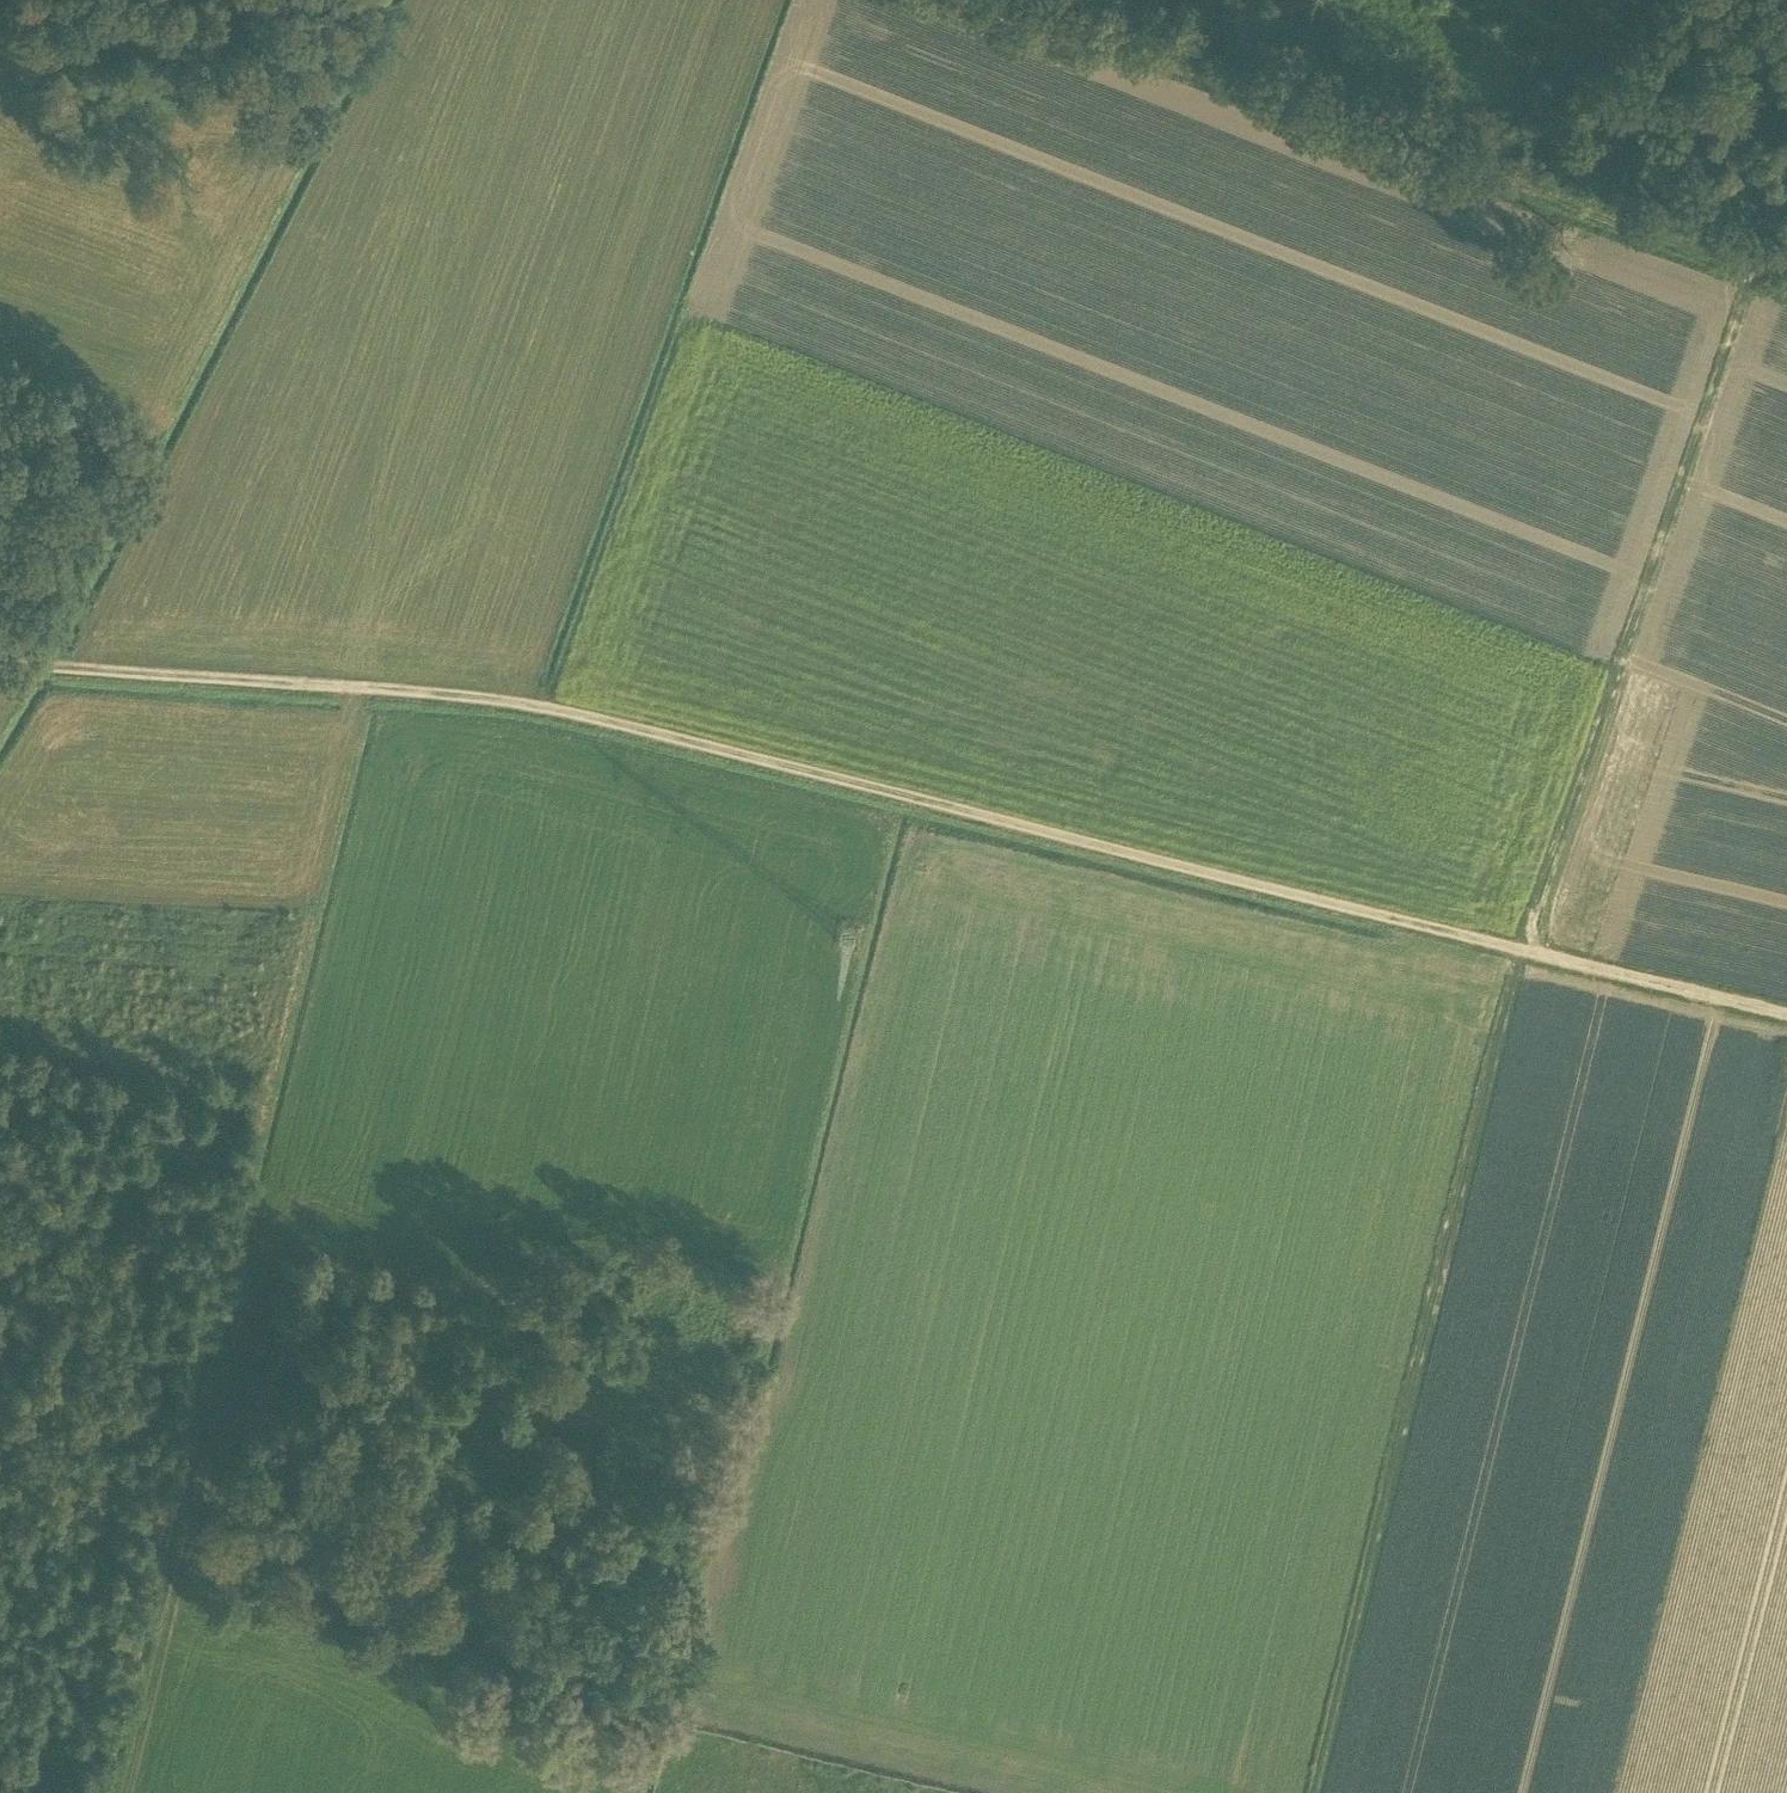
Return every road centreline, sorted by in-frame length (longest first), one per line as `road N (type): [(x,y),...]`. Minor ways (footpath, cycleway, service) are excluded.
road 1 (track): [(0,664),(545,703),(1786,1016)]
road 2 (track): [(1313,1792),(1521,949),(1756,268)]
road 3 (track): [(1019,0),(1786,279)]

